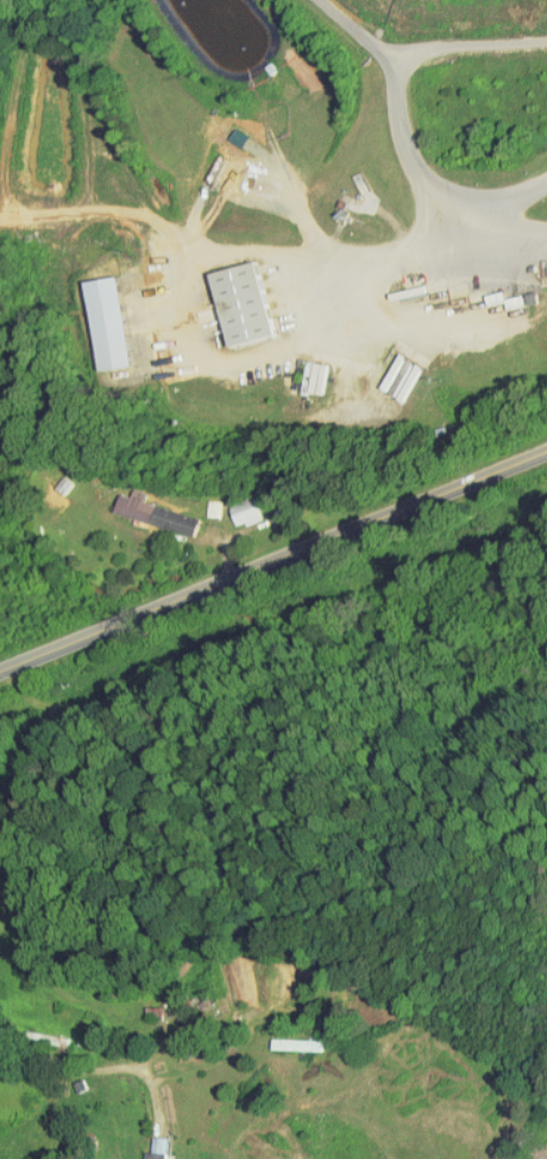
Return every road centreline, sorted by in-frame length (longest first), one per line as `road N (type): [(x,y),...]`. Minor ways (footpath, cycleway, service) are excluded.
road 1 (secondary): [(0,671),(546,450)]

